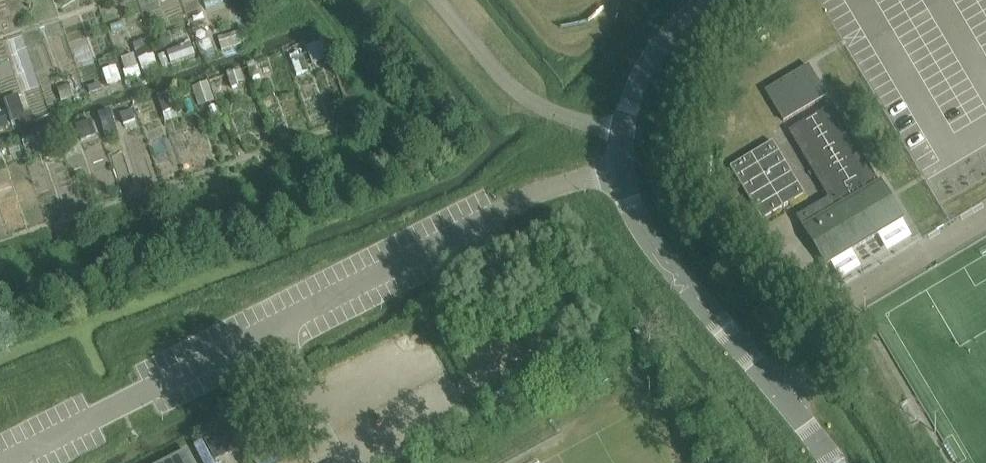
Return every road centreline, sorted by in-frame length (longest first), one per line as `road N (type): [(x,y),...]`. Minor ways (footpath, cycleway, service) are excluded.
road 1 (unclassified): [(8,462),(504,209),(623,174)]
road 2 (unclassified): [(834,462),(649,234),(623,174)]
road 3 (unclassified): [(622,133),(529,100),(434,0)]
road 4 (unclassified): [(622,133),(641,78),(708,0)]

